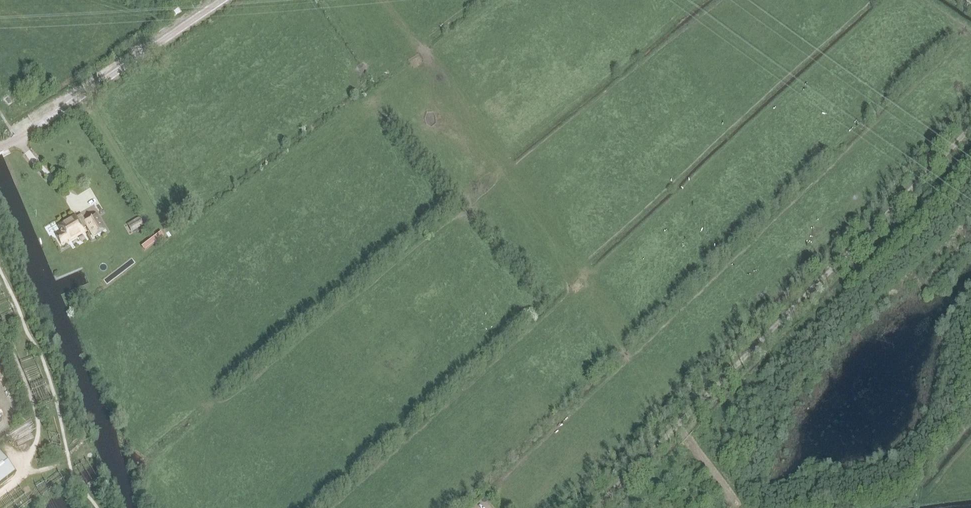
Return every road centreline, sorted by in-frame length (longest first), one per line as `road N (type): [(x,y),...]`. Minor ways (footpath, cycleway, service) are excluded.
road 1 (unclassified): [(970,126),(595,507)]
road 2 (tertiary): [(0,146),(220,0)]

